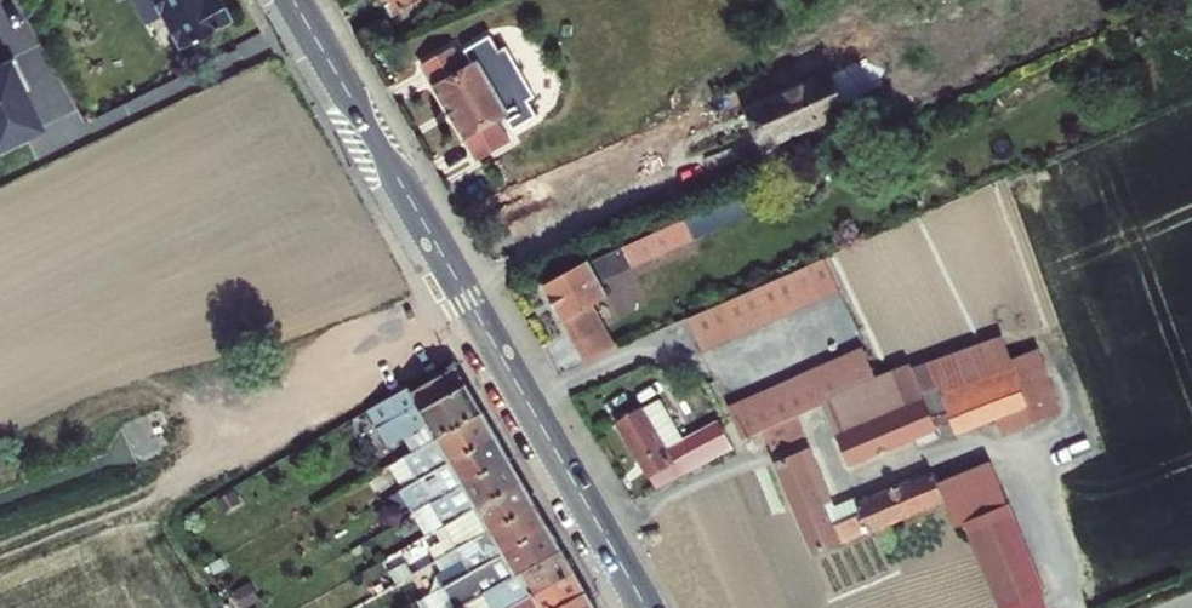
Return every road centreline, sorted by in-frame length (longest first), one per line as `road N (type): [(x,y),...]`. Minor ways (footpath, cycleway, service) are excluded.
road 1 (tertiary): [(295,0),(647,607)]

